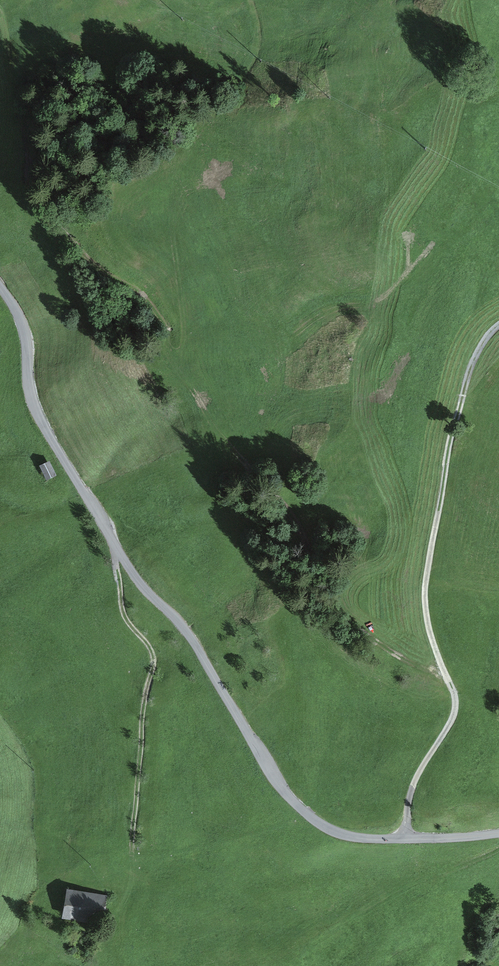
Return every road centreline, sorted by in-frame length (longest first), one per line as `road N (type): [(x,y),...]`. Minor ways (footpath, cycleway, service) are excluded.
road 1 (track): [(445,671),(404,659),(318,597),(302,531),(209,419),(144,295),(101,270),(37,210),(0,11)]
road 2 (track): [(498,325),(467,380),(426,584),(427,621),(455,712),(417,776),(406,839)]
road 3 (track): [(133,848),(153,662),(125,615),(112,540)]

